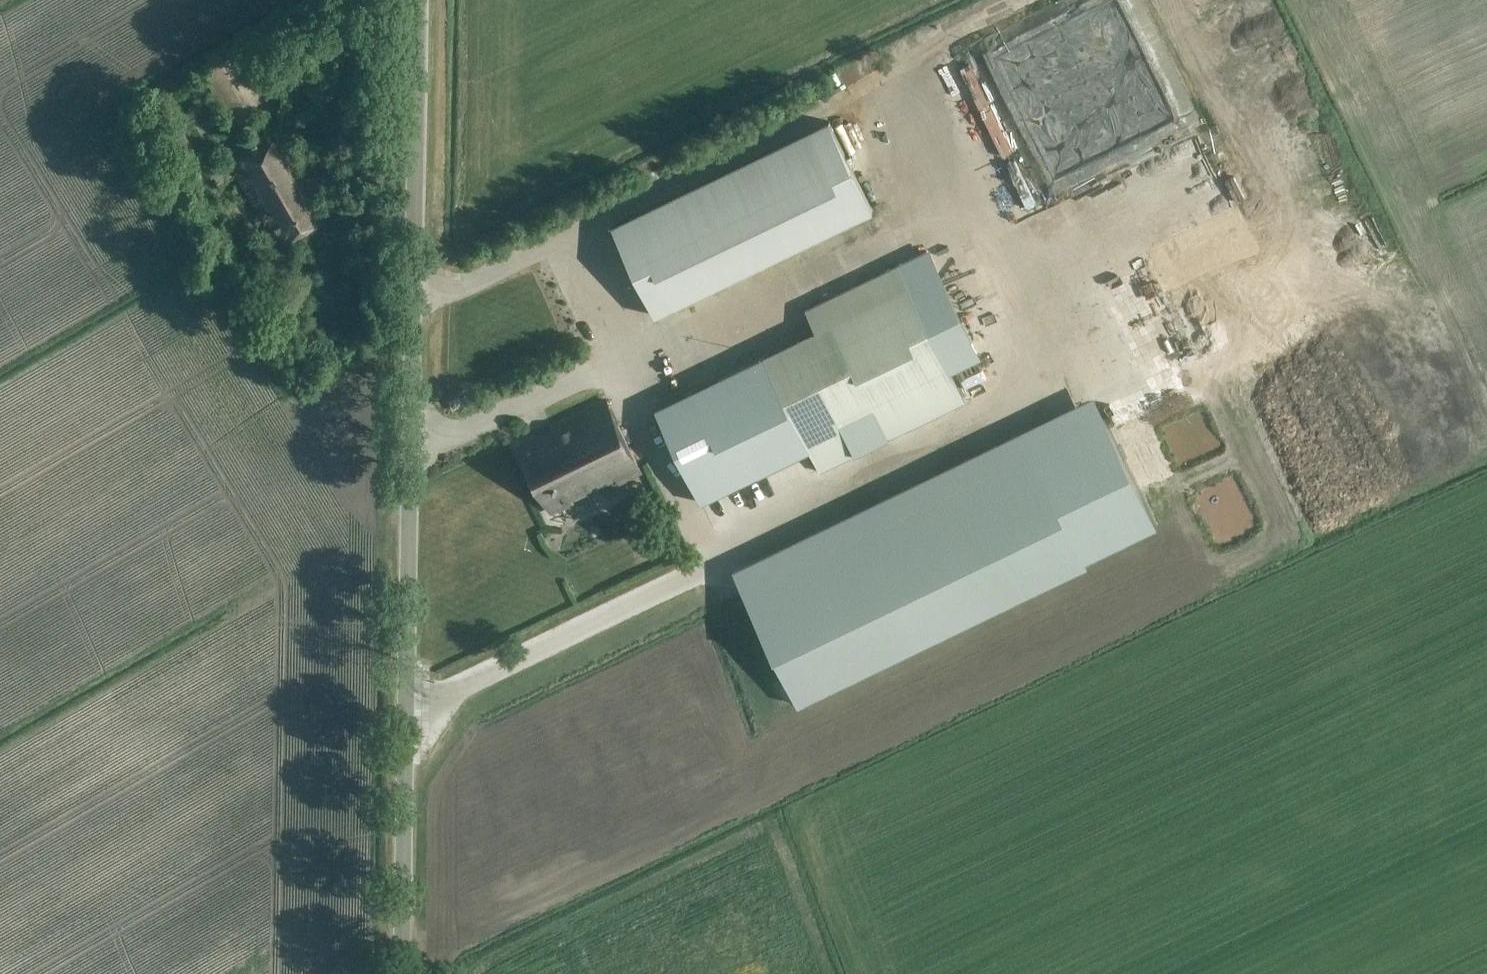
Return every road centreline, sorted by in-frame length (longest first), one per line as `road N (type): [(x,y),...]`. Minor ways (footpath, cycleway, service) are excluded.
road 1 (unclassified): [(405,973),(417,0)]

